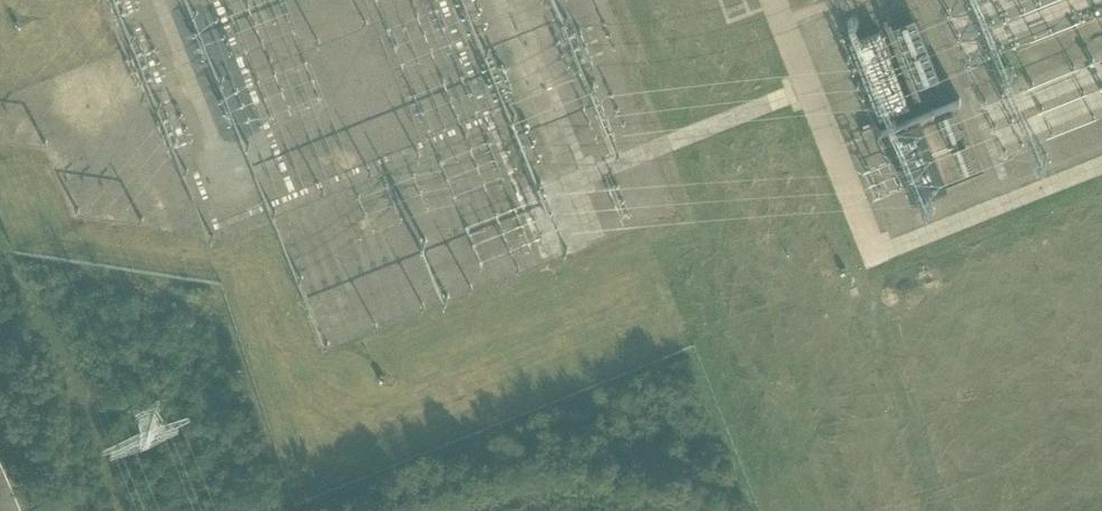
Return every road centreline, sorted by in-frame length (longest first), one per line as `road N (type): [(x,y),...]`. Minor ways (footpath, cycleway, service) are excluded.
road 1 (track): [(0,258),(35,295),(71,373)]

